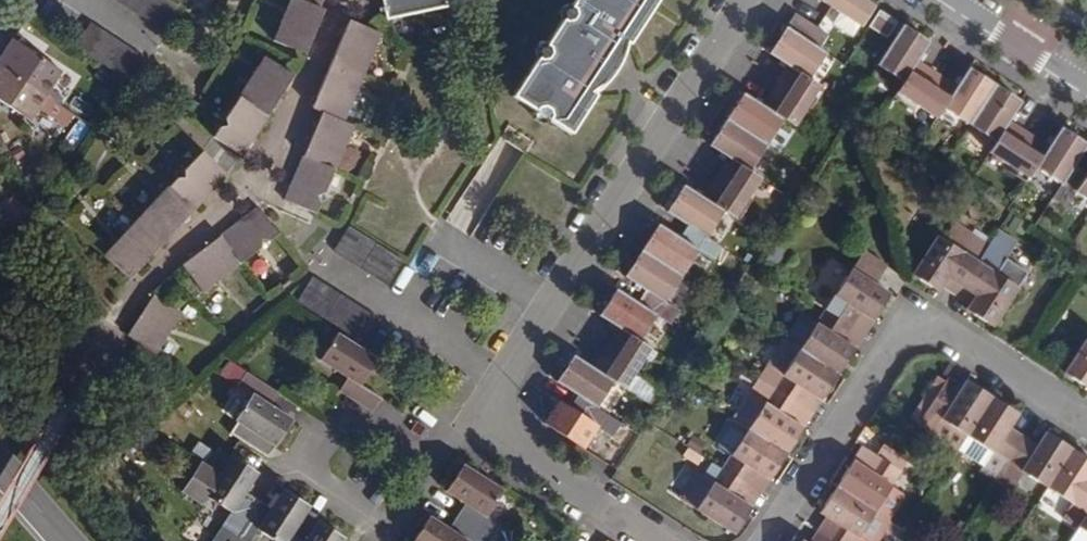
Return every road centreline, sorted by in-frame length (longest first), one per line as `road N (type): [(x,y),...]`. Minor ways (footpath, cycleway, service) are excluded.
road 1 (residential): [(473,419),(745,0)]
road 2 (residential): [(1086,423),(949,334),(917,329),(891,347),(766,540)]
road 3 (residential): [(661,540),(473,419)]
road 4 (residential): [(380,540),(290,481),(340,410)]
road 5 (residential): [(947,0),(1086,91)]

